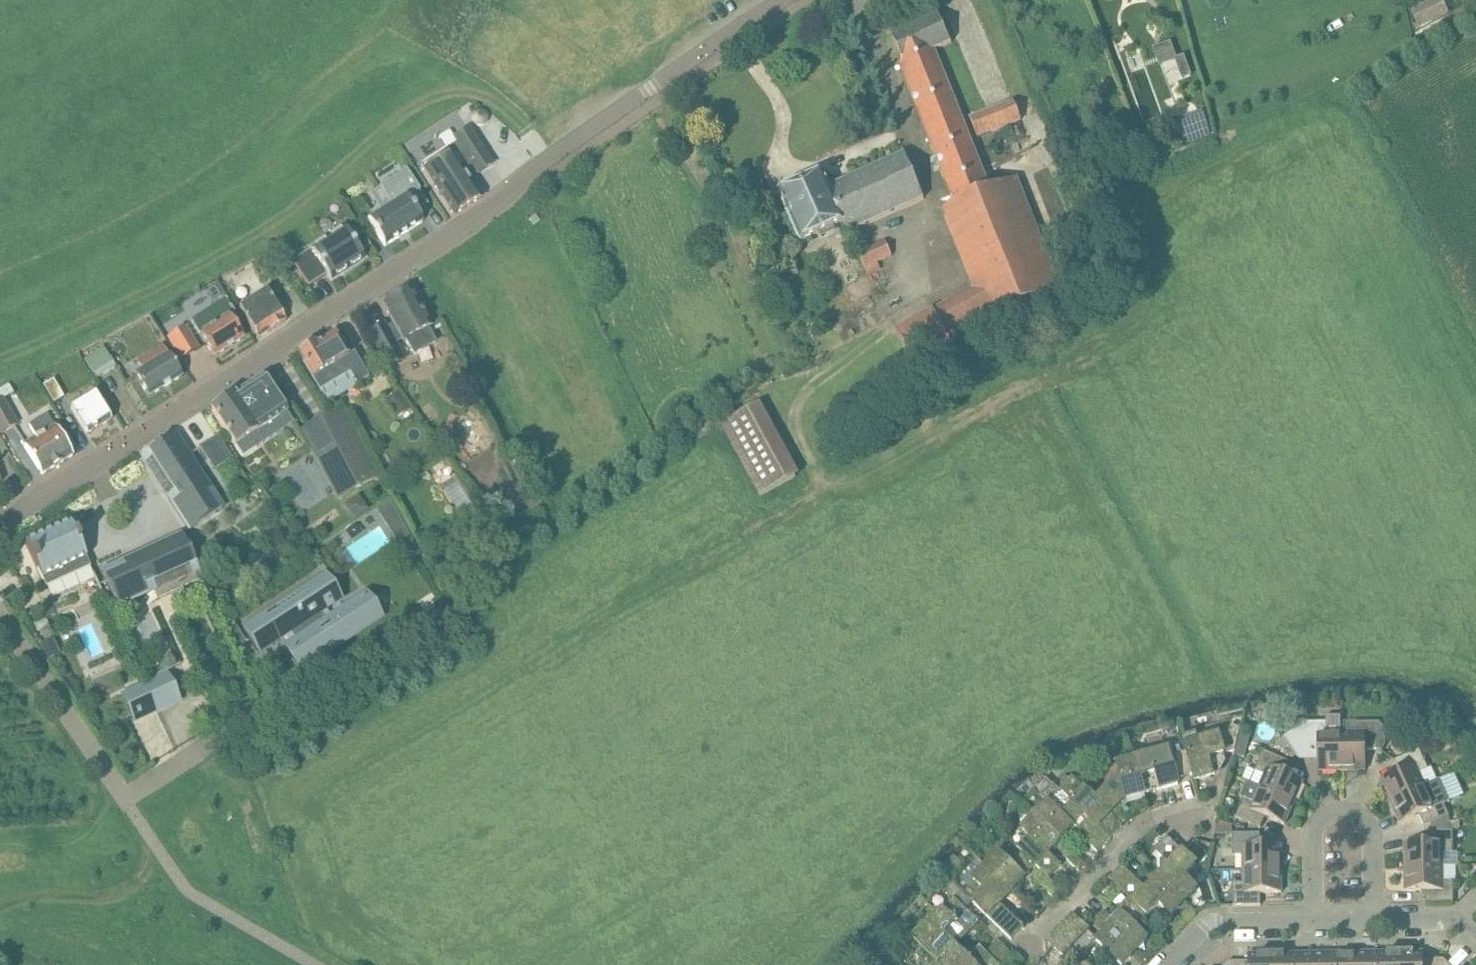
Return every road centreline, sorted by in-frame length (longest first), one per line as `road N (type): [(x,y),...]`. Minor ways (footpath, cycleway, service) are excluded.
road 1 (unclassified): [(793,0),(651,86),(489,207),(0,521)]
road 2 (residential): [(0,616),(122,800),(202,753)]
road 3 (residential): [(1045,964),(1027,946),(1146,823),(1206,806)]
road 4 (residential): [(1314,922),(1313,834),(1324,818),(1342,811),(1361,817),(1373,833),(1375,921)]
road 5 (residential): [(1168,964),(1211,924),(1314,922)]

